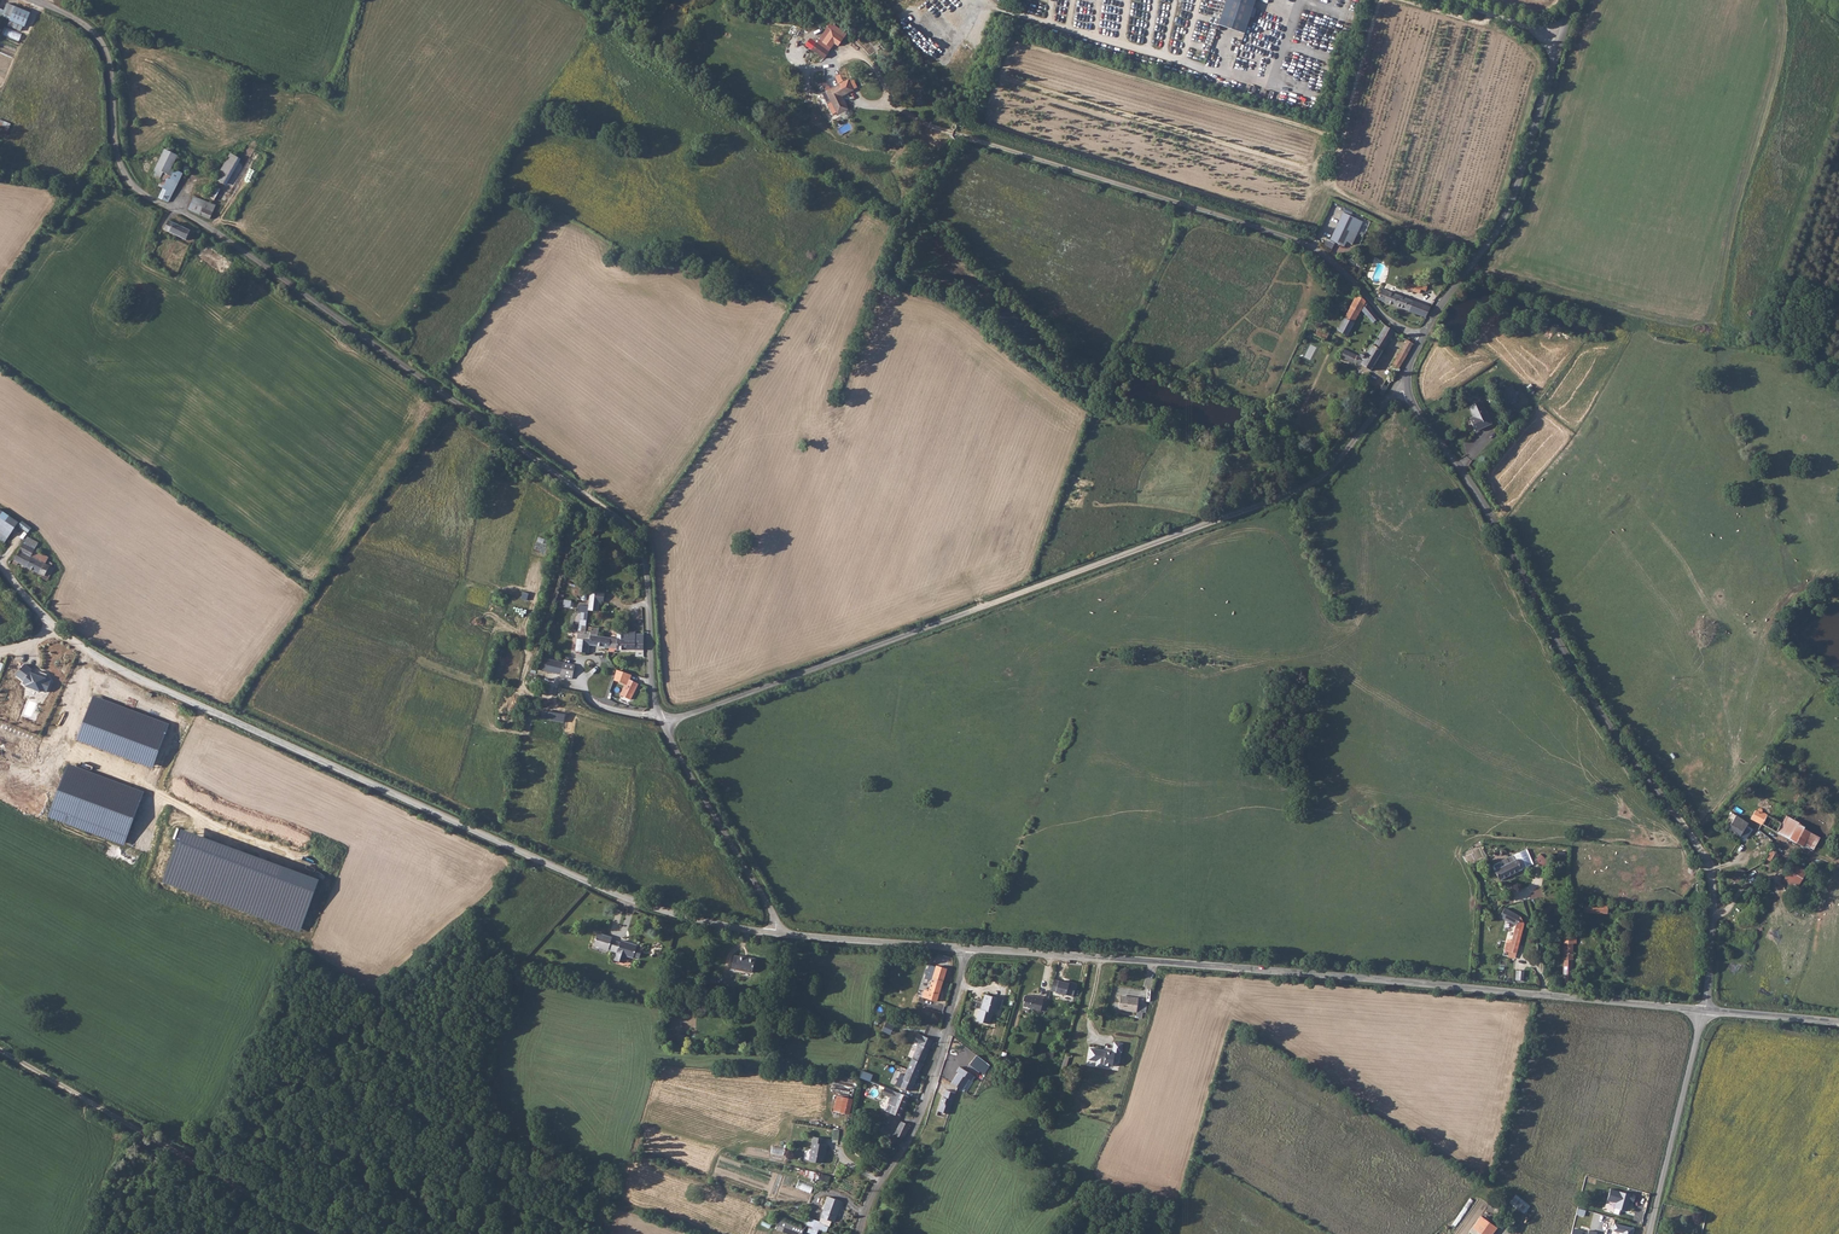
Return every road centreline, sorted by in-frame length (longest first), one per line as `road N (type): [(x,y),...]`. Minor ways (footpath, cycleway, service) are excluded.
road 1 (unclassified): [(33,0),(100,42),(117,155),(133,185),(213,230),(633,532),(644,556),(650,680),(663,724)]
road 2 (unclassified): [(1406,389),(1301,488),(663,724)]
road 3 (unclassified): [(776,934),(684,917),(598,887),(116,667),(55,626)]
road 4 (unclassified): [(1704,1011),(967,948)]
road 5 (unclassified): [(1406,389),(1476,494),(1588,696),(1697,847),(1712,892),(1704,1011)]
road 6 (residential): [(1421,337),(1384,318),(1313,247),(962,135)]
road 7 (unclassified): [(318,1233),(0,1050)]
road 8 (unclassified): [(1560,40),(1508,208),(1421,337)]
road 9 (residential): [(859,1233),(872,1195),(913,1131),(967,948)]
road 10 (unclassified): [(663,724),(771,912),(776,934)]
road 11 (unclassified): [(1704,1011),(1648,1233)]
road 12 (unclassified): [(967,948),(776,934)]
road 13 (unclassified): [(1838,1023),(1704,1011)]

